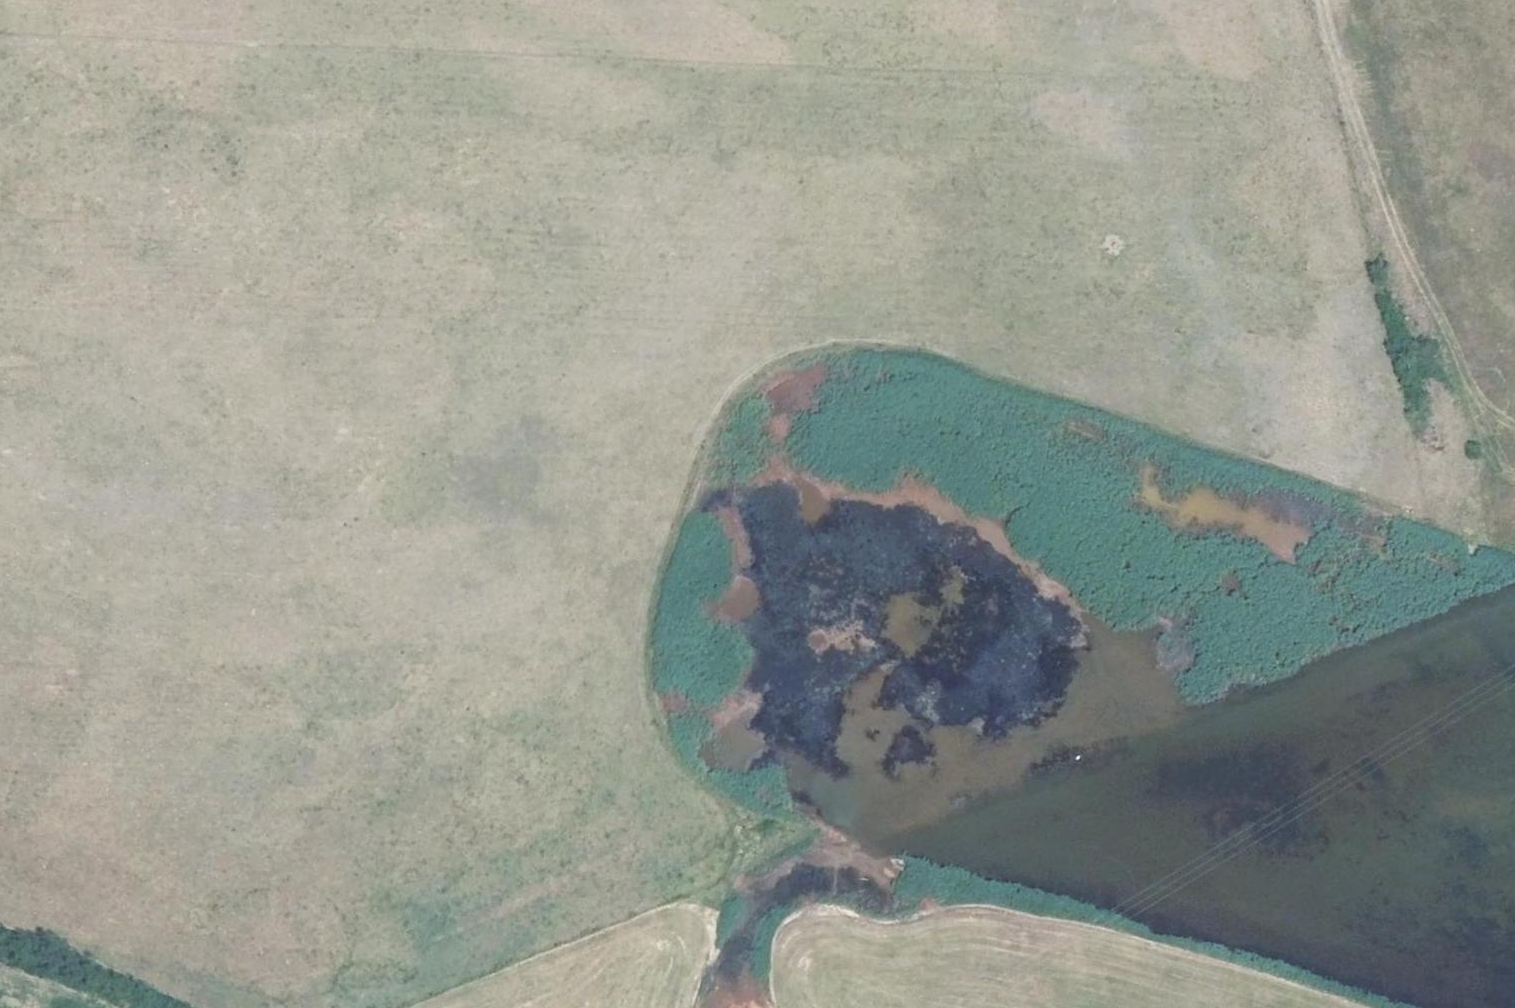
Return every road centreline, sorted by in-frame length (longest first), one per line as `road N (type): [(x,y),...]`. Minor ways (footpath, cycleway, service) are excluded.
road 1 (track): [(1325,0),(1467,513)]

